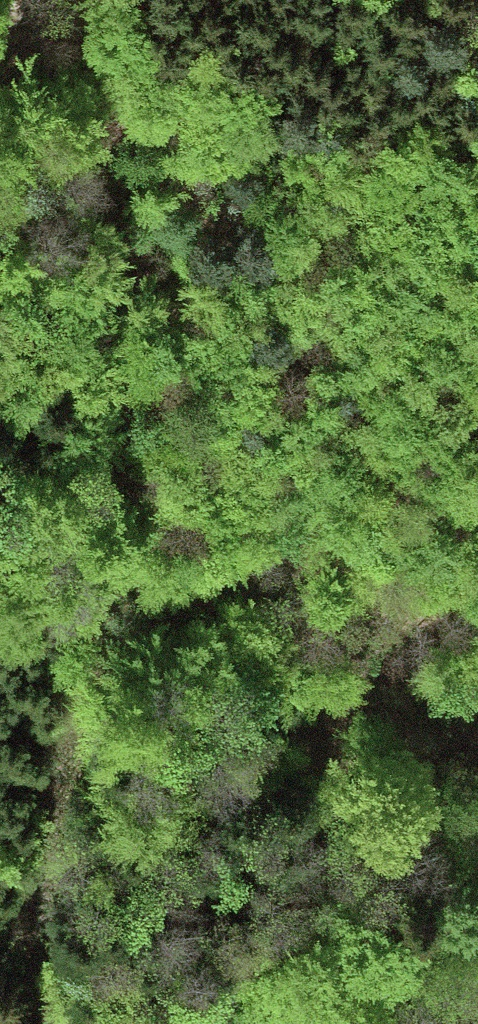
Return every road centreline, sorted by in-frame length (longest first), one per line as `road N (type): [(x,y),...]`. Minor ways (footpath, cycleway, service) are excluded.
road 1 (track): [(70,0),(86,117),(101,664),(48,837),(38,1023)]
road 2 (track): [(477,186),(460,234),(305,447),(101,664)]

